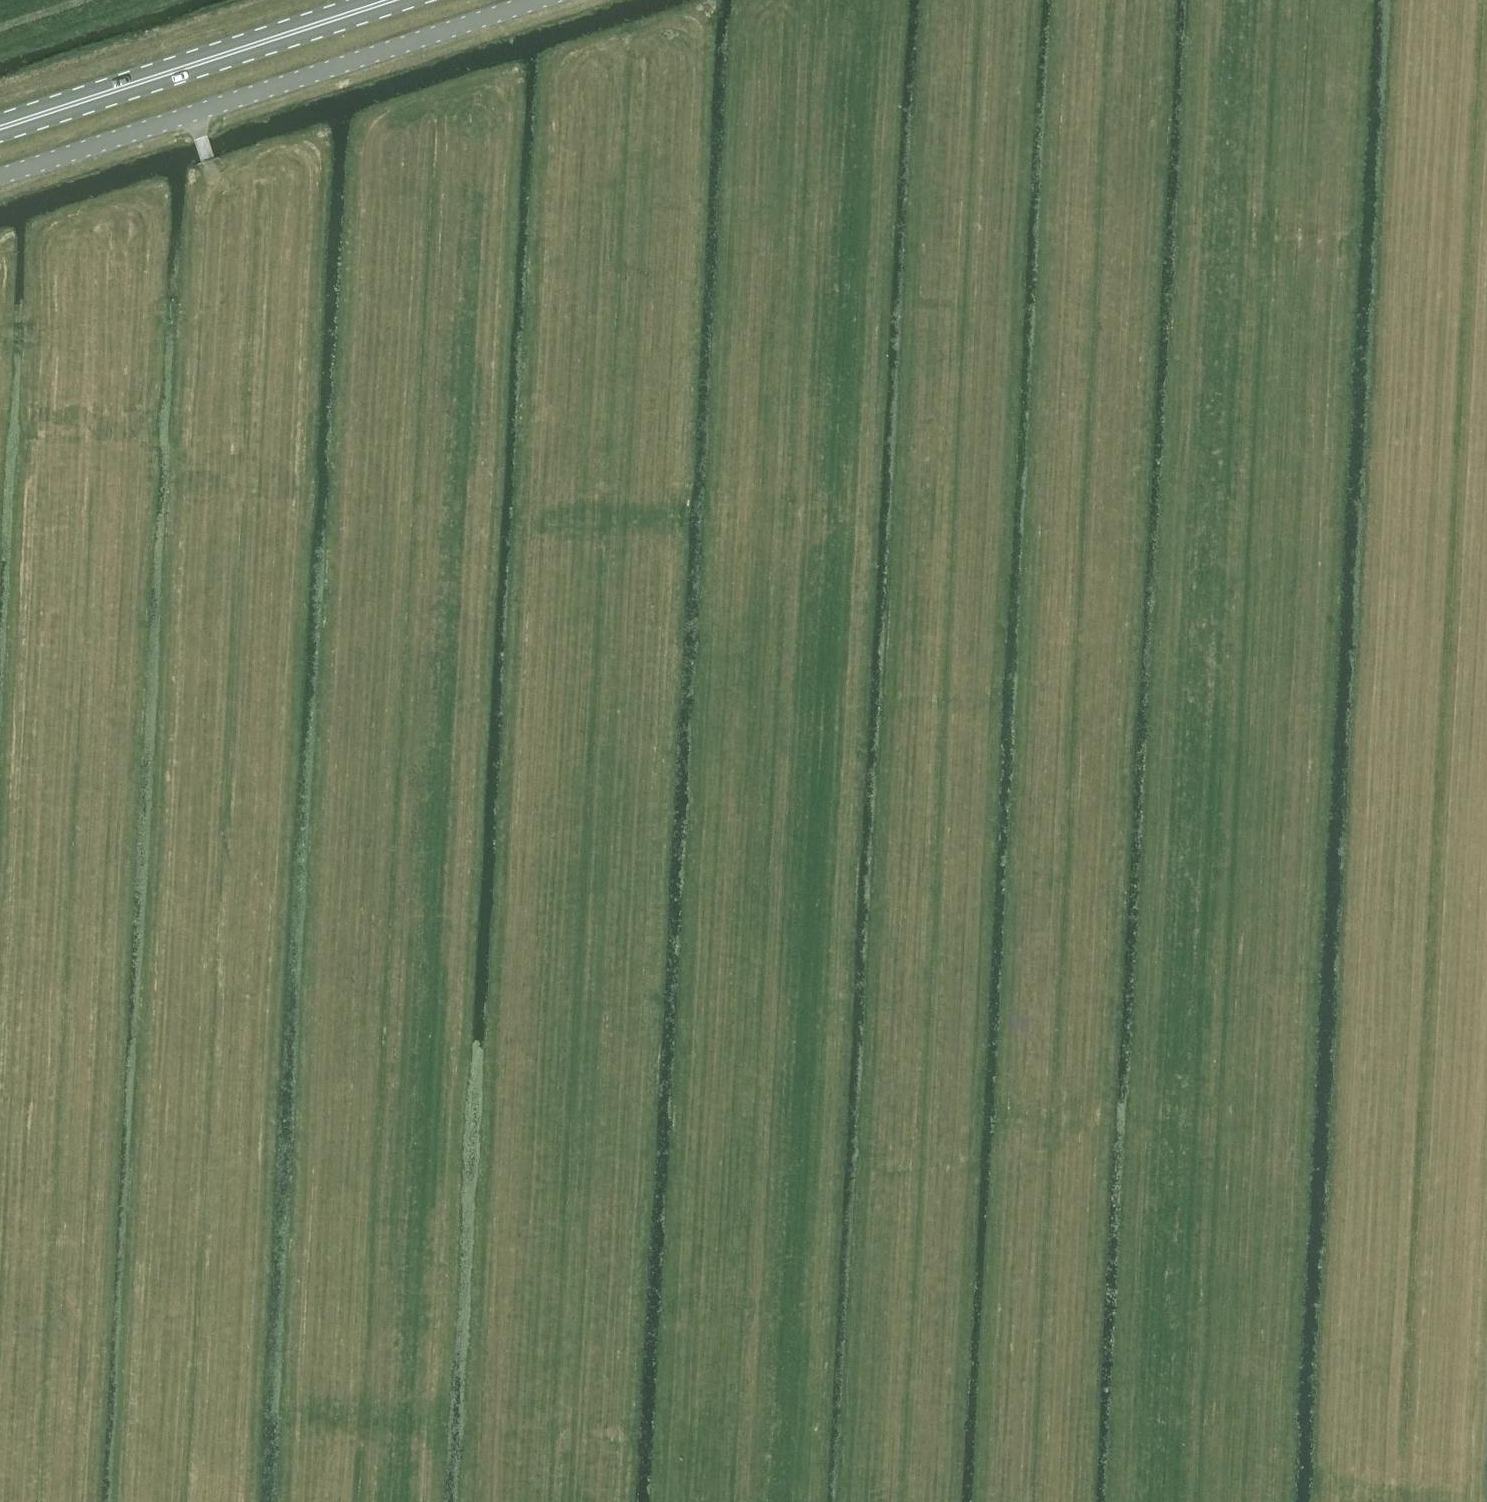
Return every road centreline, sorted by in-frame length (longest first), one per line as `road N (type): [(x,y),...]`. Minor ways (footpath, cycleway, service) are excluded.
road 1 (unclassified): [(536,0),(0,175)]
road 2 (primary): [(0,127),(385,0)]

